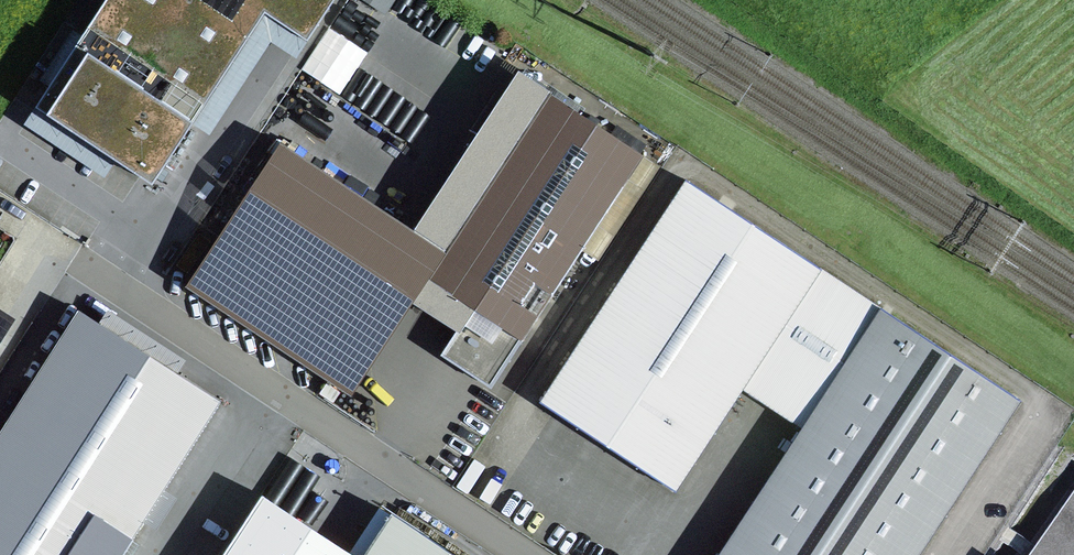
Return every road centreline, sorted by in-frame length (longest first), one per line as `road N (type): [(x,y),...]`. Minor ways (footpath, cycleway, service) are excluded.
road 1 (residential): [(73,259),(526,554)]

